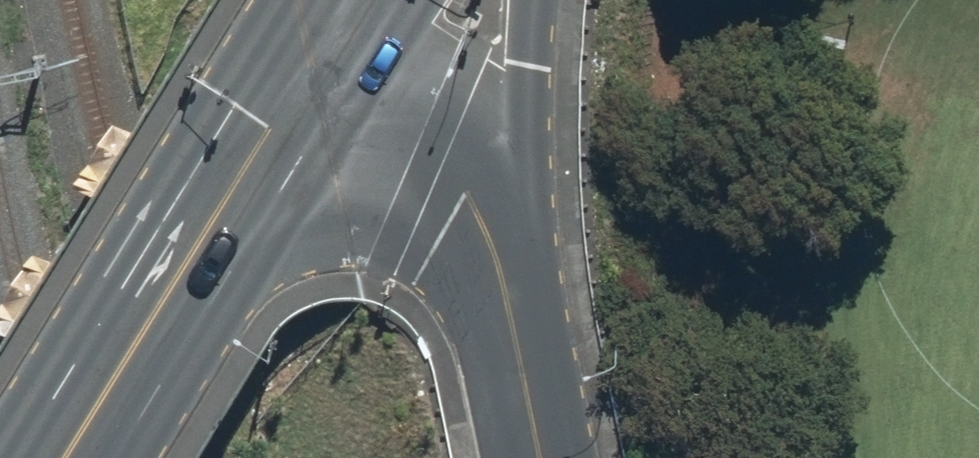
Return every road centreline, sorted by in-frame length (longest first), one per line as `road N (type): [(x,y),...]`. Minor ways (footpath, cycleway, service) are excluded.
road 1 (primary): [(65,457),(335,27)]
road 2 (secondary): [(493,249),(435,144),(335,27)]
road 3 (primary): [(529,0),(493,249)]
road 4 (secondary): [(540,457),(493,249)]

